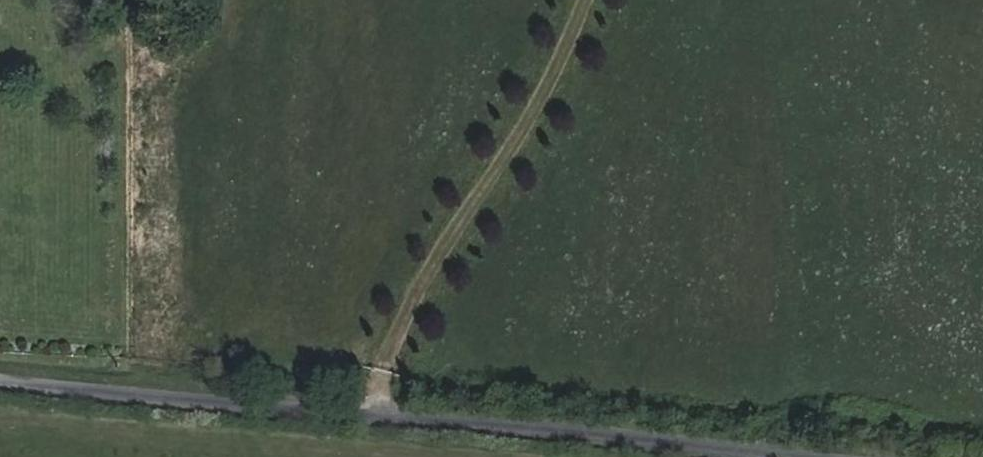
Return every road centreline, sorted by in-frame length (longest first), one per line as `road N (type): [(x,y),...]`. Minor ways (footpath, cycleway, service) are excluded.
road 1 (unclassified): [(0,383),(783,456)]
road 2 (track): [(590,0),(505,166),(403,325),(380,415)]

